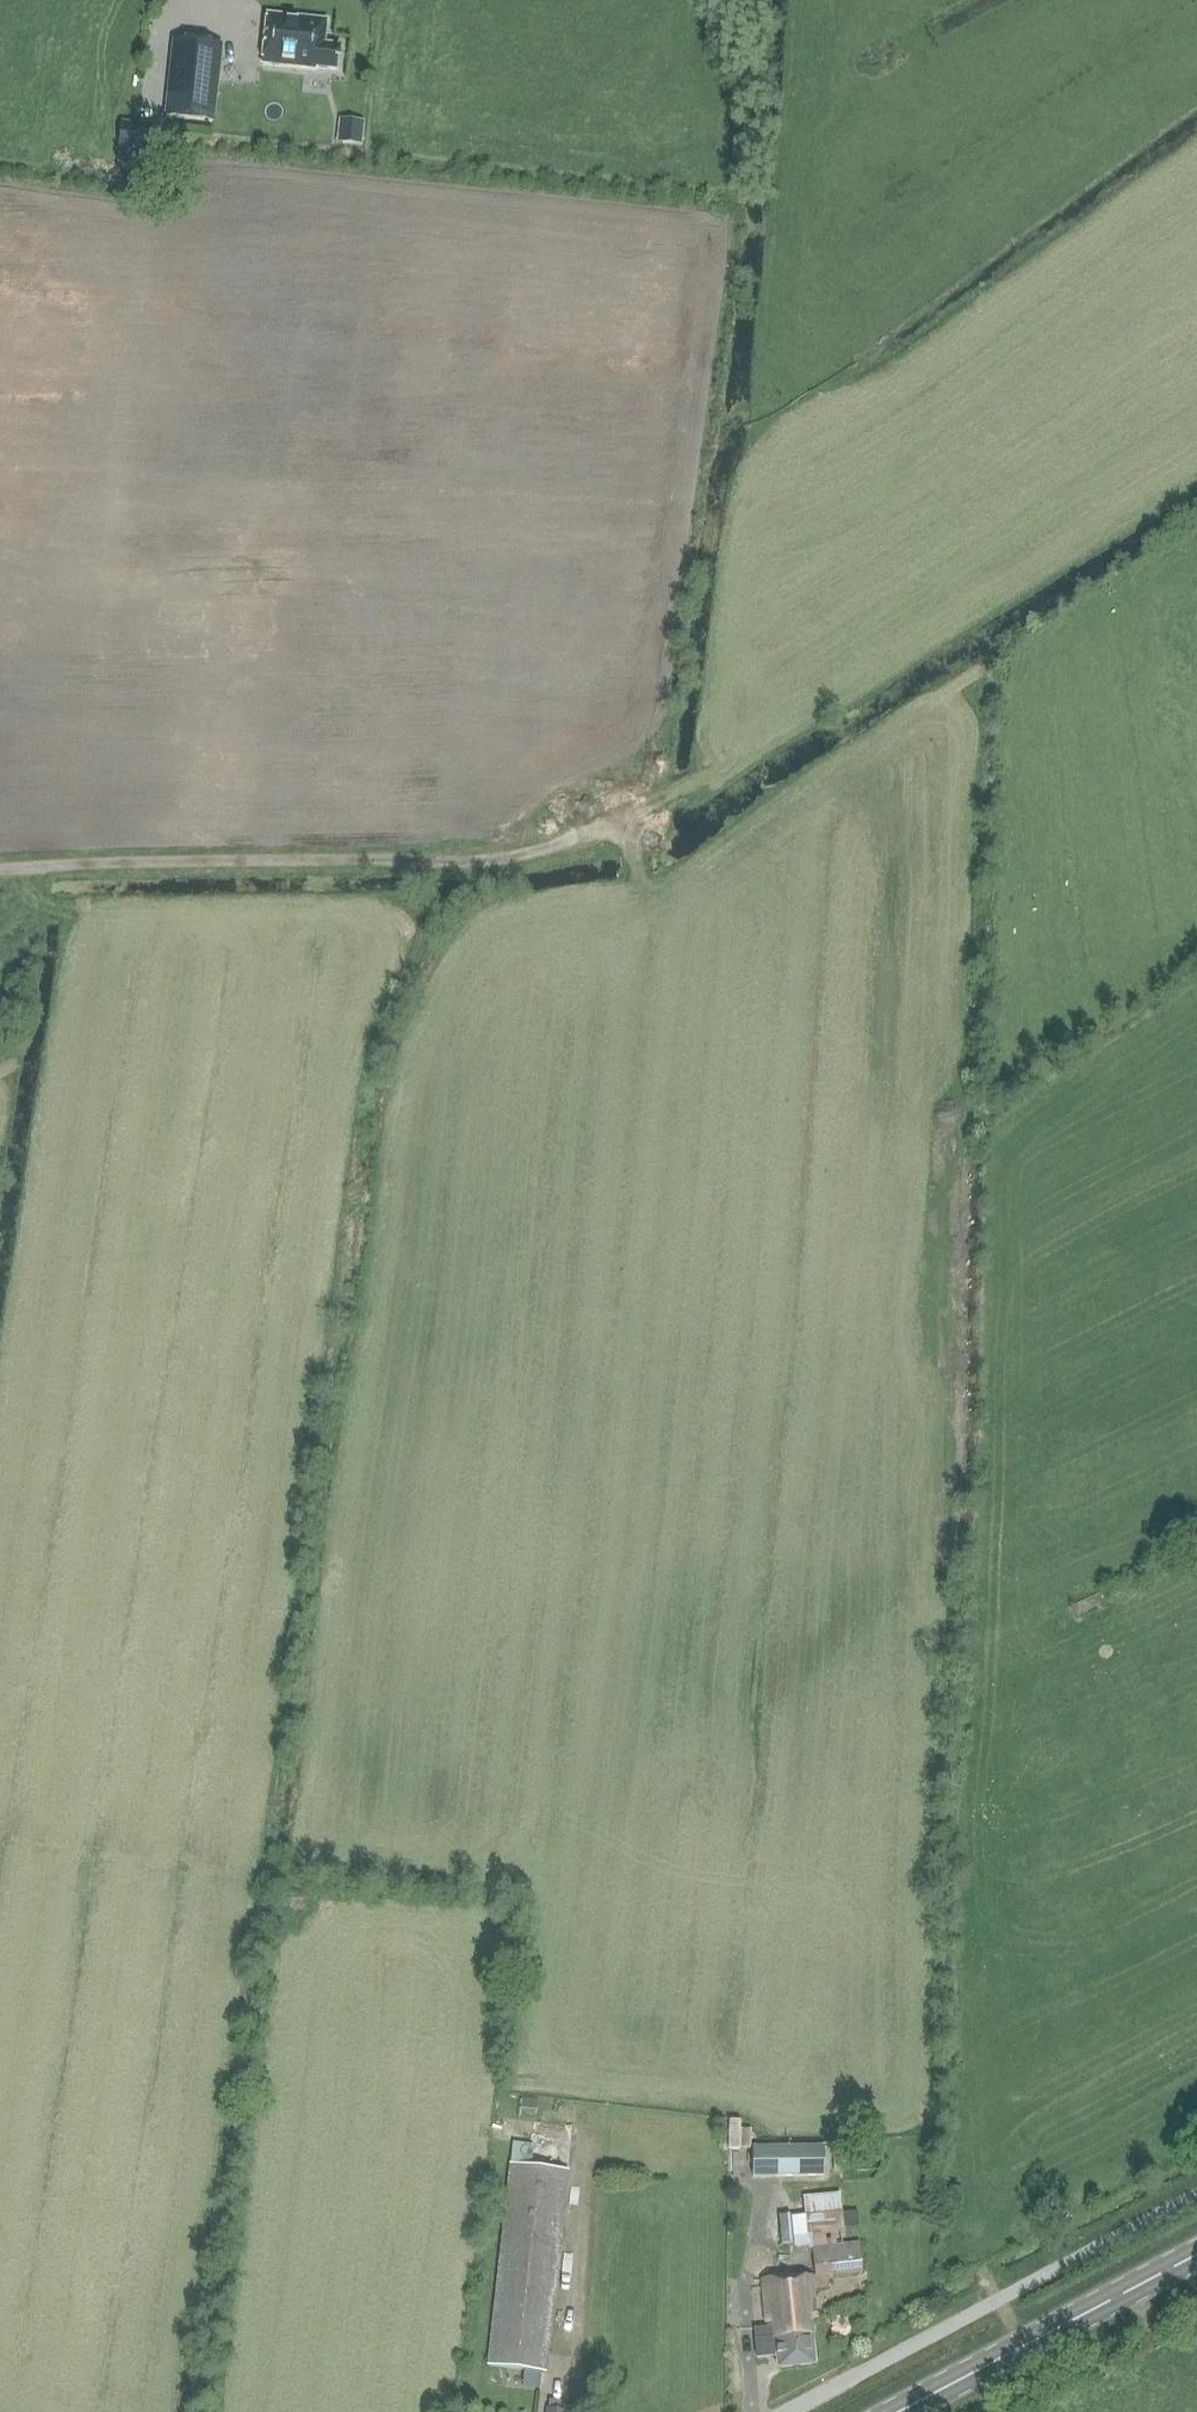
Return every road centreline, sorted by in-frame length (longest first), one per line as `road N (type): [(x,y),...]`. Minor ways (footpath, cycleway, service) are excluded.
road 1 (secondary): [(899,2411),(1196,2254)]

